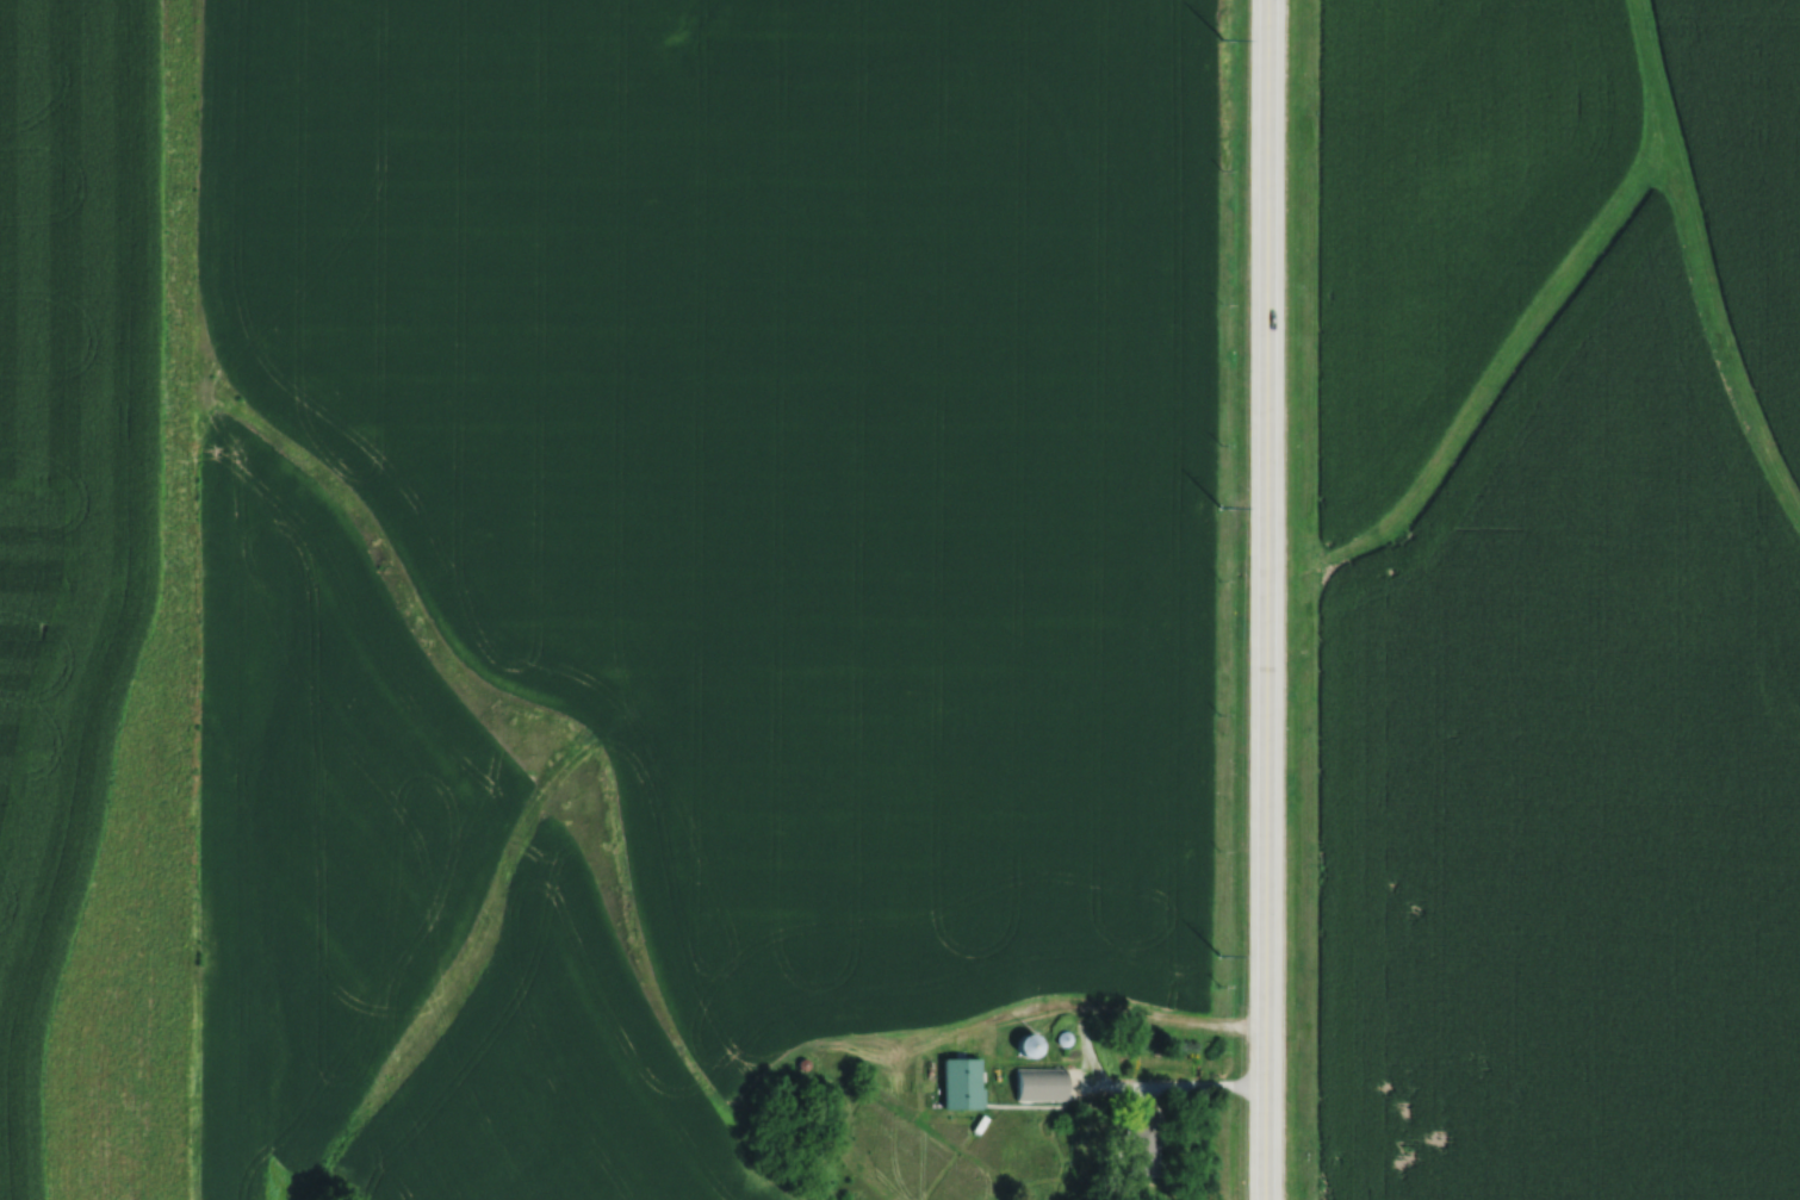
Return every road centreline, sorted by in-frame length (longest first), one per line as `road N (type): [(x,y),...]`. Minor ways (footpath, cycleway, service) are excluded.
road 1 (secondary): [(1264,1199),(1267,0)]

